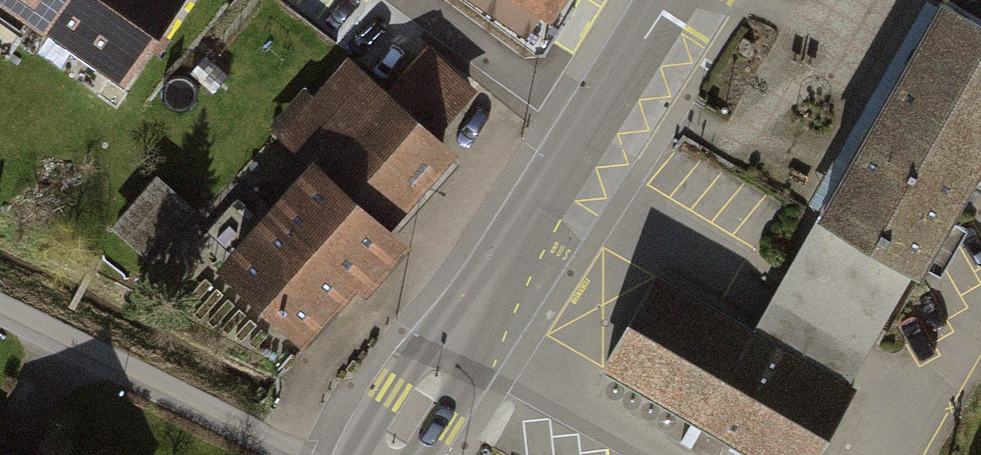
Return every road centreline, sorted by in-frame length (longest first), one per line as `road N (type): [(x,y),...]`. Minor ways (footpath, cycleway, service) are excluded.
road 1 (tertiary): [(383,454),(669,0)]

